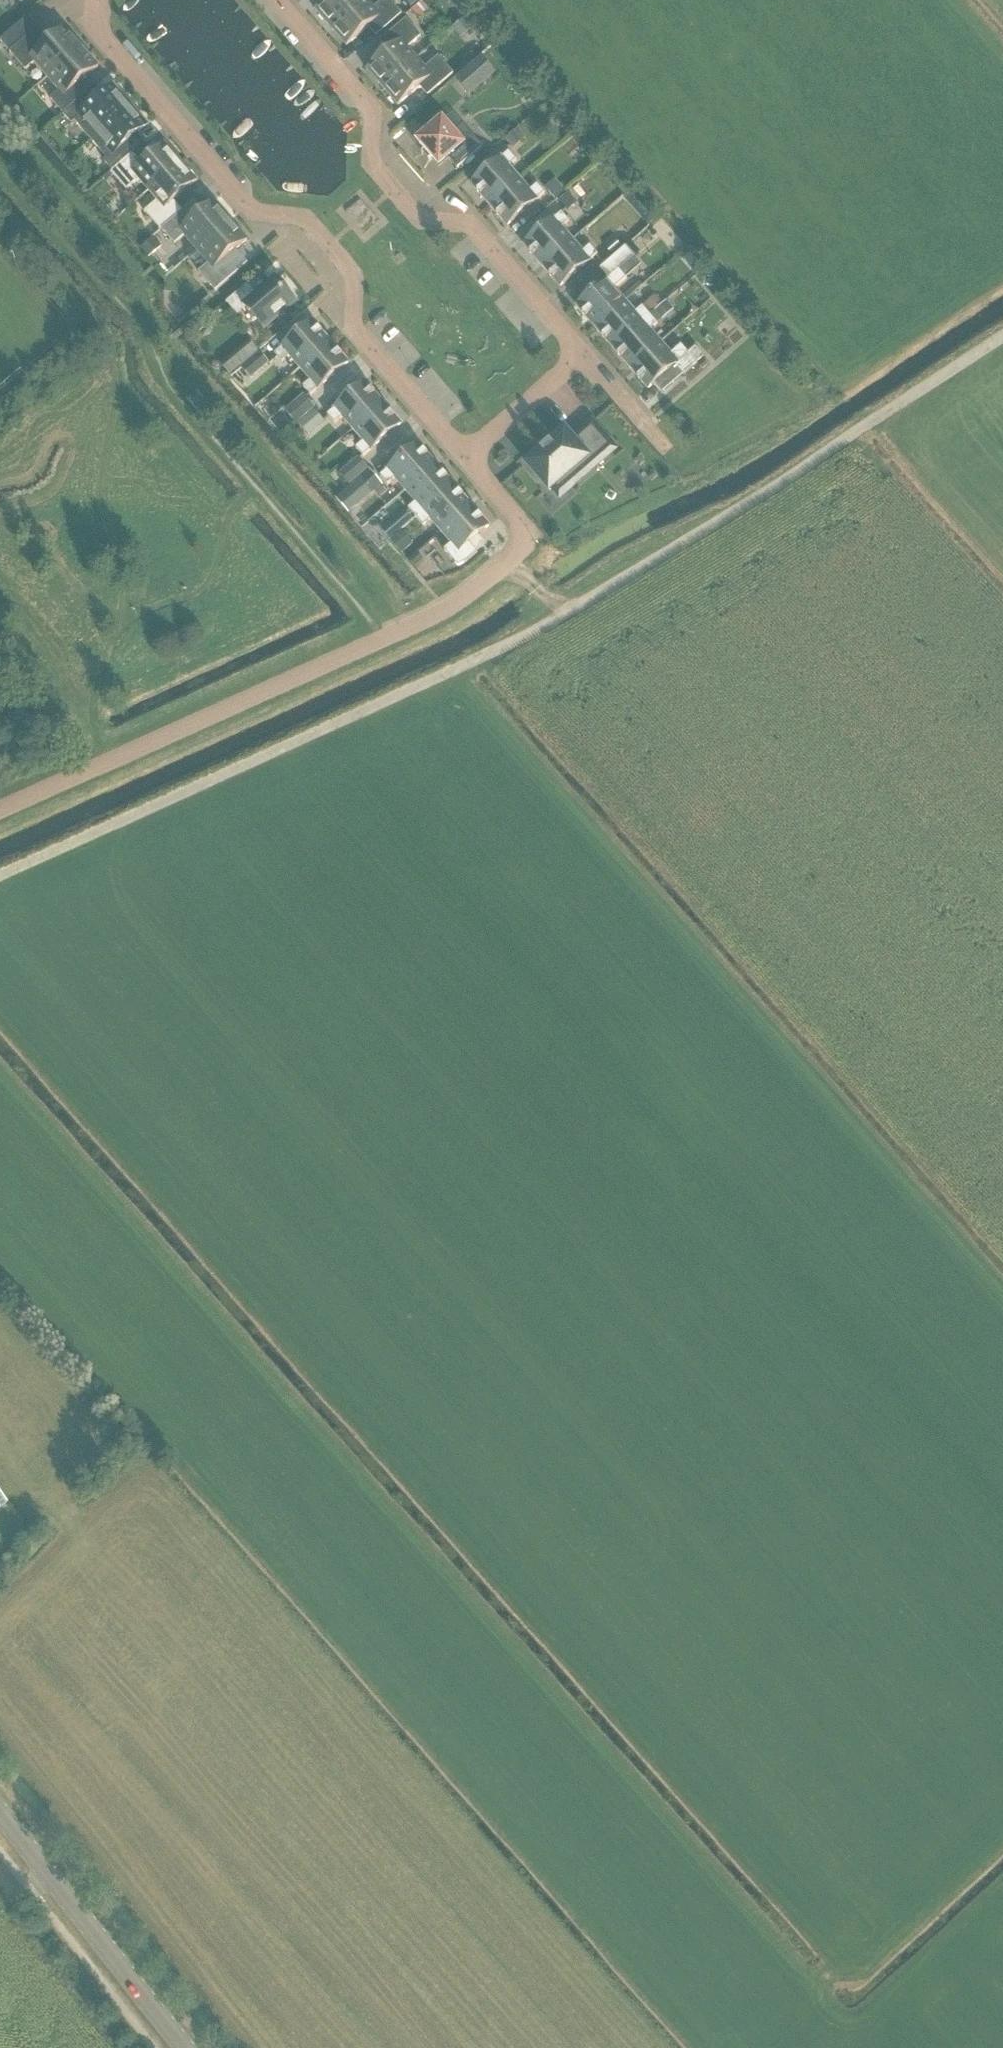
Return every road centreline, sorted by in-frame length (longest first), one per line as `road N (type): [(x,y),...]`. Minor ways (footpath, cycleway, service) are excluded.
road 1 (track): [(1002,331),(538,625),(0,872)]
road 2 (residential): [(462,456),(531,535),(473,589),(0,809)]
road 3 (residential): [(99,0),(98,30),(255,212),(306,217),(352,272),(354,327),(462,456)]
road 4 (residential): [(277,0),(372,107),(371,163),(421,220),(470,222),(582,354)]
road 5 (tertiary): [(184,2047),(0,1811)]
road 6 (residential): [(462,456),(582,354)]
road 7 (residential): [(582,354),(664,448)]

